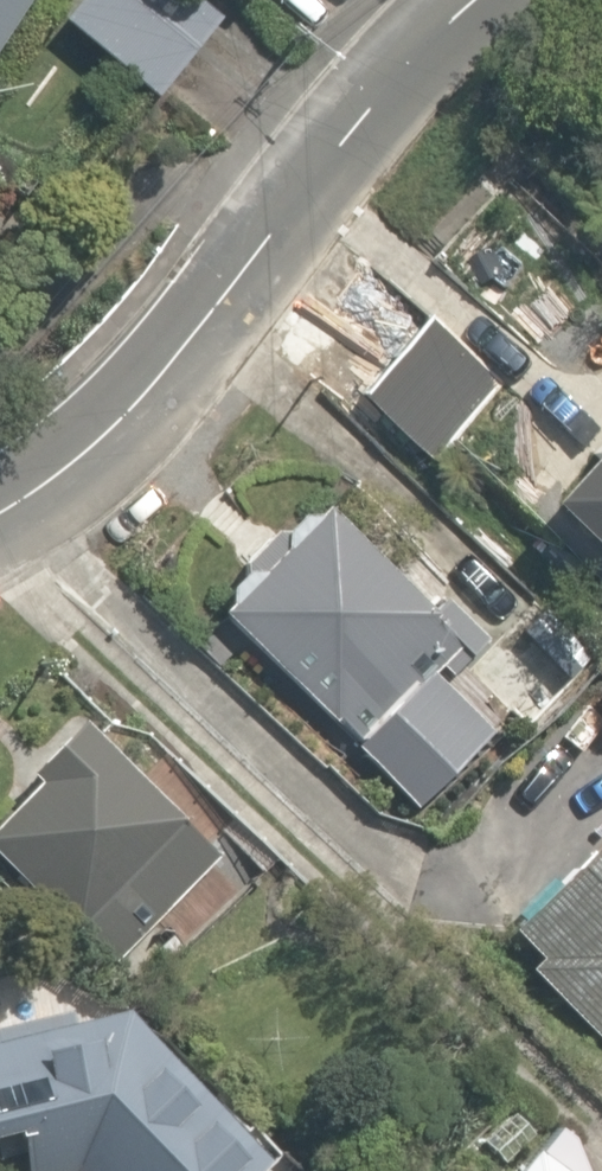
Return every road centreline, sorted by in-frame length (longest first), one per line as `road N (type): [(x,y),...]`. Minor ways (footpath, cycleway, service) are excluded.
road 1 (tertiary): [(0,509),(125,420),(349,149),(493,0)]

